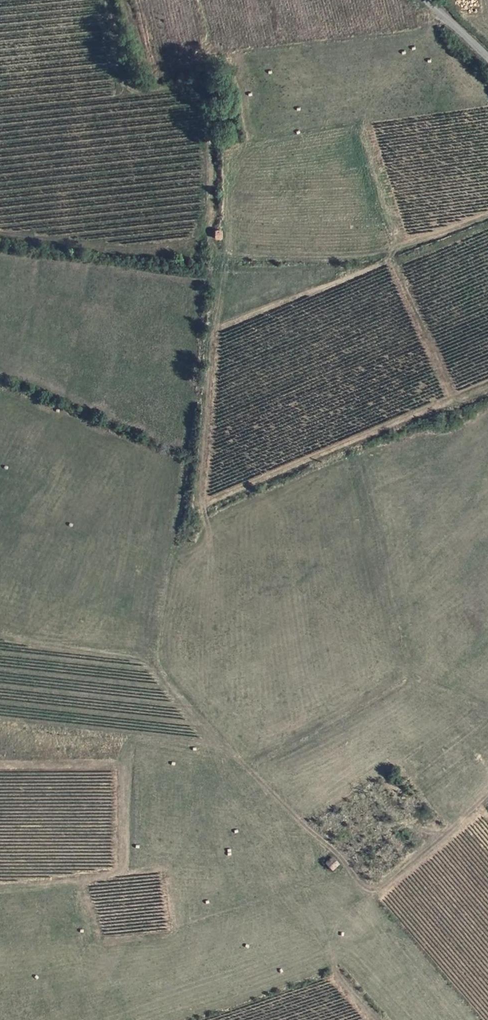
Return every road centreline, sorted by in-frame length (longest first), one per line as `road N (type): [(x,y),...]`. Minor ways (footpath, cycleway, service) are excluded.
road 1 (track): [(162,667),(247,768),(373,890),(487,796)]

